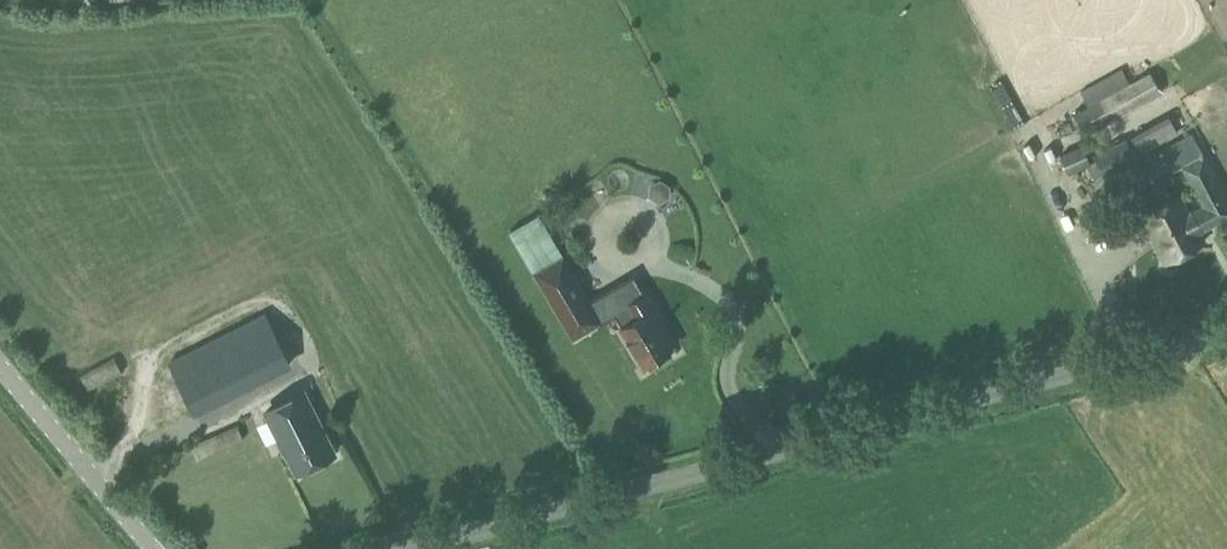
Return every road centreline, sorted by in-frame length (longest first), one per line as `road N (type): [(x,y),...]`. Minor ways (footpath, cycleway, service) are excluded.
road 1 (unclassified): [(398,548),(1226,332)]
road 2 (unclassified): [(163,548),(0,360)]

